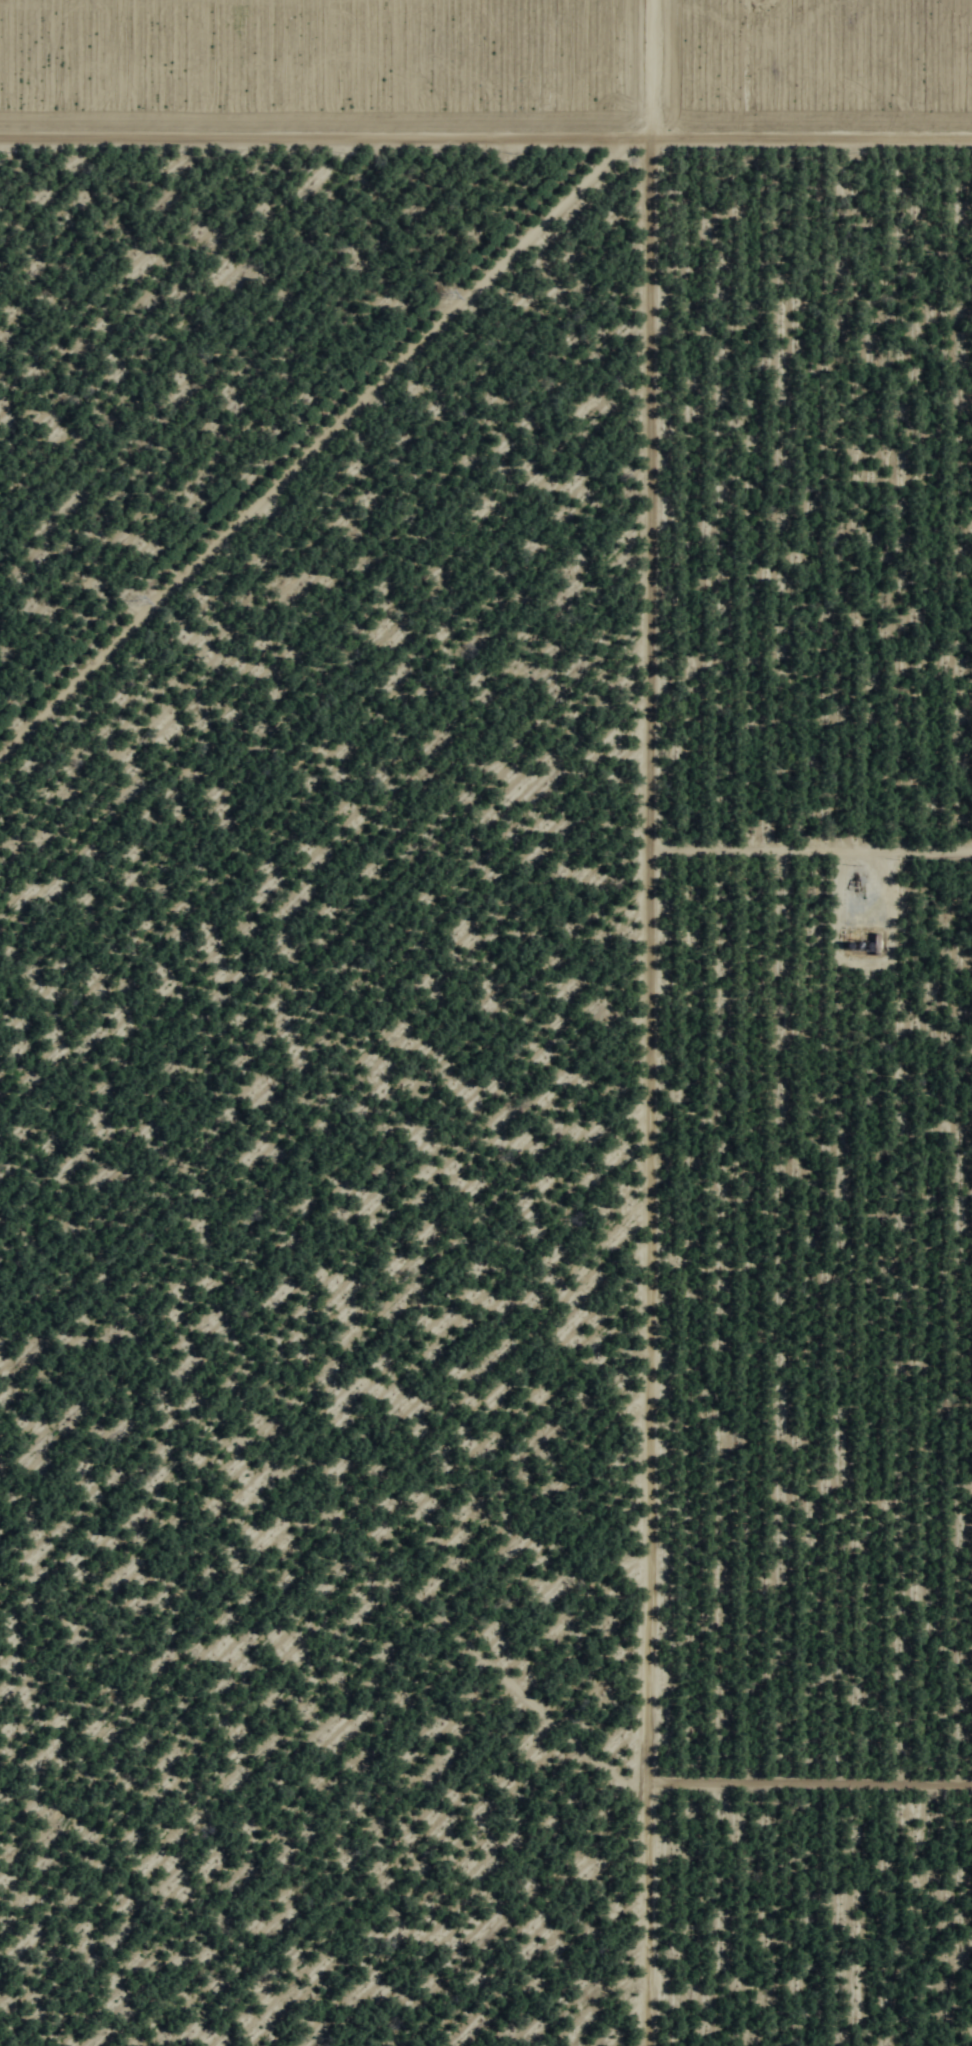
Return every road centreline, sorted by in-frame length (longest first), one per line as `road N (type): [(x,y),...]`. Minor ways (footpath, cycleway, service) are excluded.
road 1 (residential): [(971,88),(0,97)]
road 2 (track): [(971,1789),(651,1792)]

